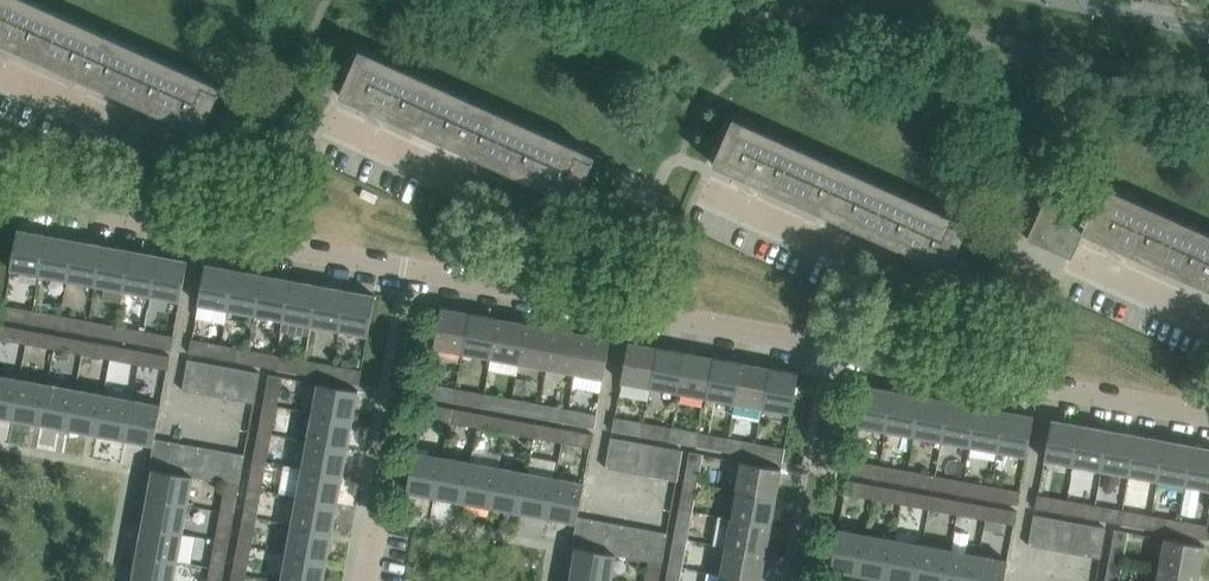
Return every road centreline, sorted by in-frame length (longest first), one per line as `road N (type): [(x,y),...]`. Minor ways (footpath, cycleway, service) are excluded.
road 1 (residential): [(154,219),(541,294)]
road 2 (residential): [(541,294),(906,357)]
road 3 (residential): [(541,294),(553,219),(339,123)]
road 4 (residential): [(906,357),(1208,412)]
road 5 (residential): [(906,357),(917,284),(709,189)]
road 6 (residential): [(154,219),(165,146),(0,74)]
road 7 (residential): [(0,197),(154,219)]
road 8 (residential): [(1208,317),(1081,258)]

